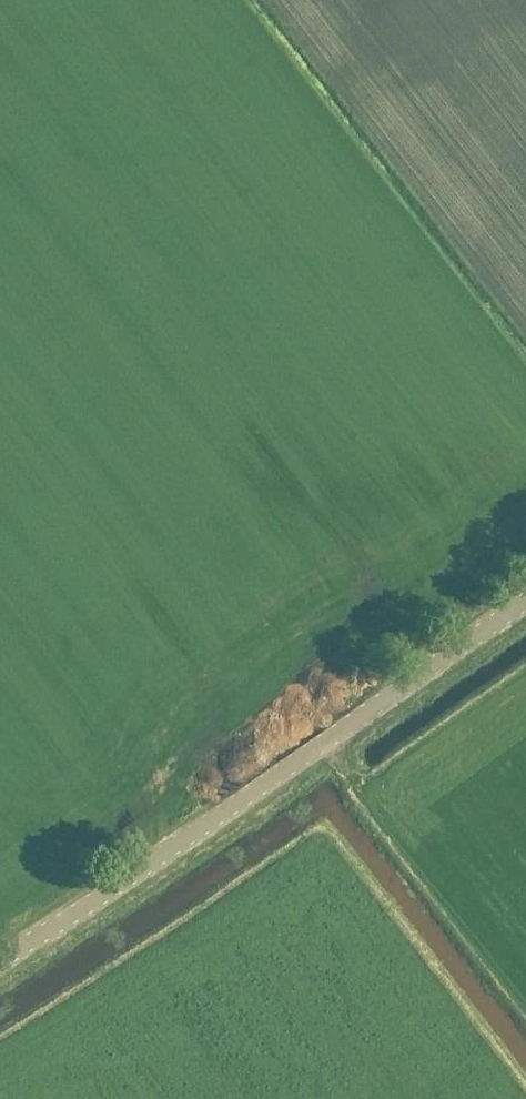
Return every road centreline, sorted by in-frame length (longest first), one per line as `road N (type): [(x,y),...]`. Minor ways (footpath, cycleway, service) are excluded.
road 1 (unclassified): [(0,963),(95,906),(525,602)]

